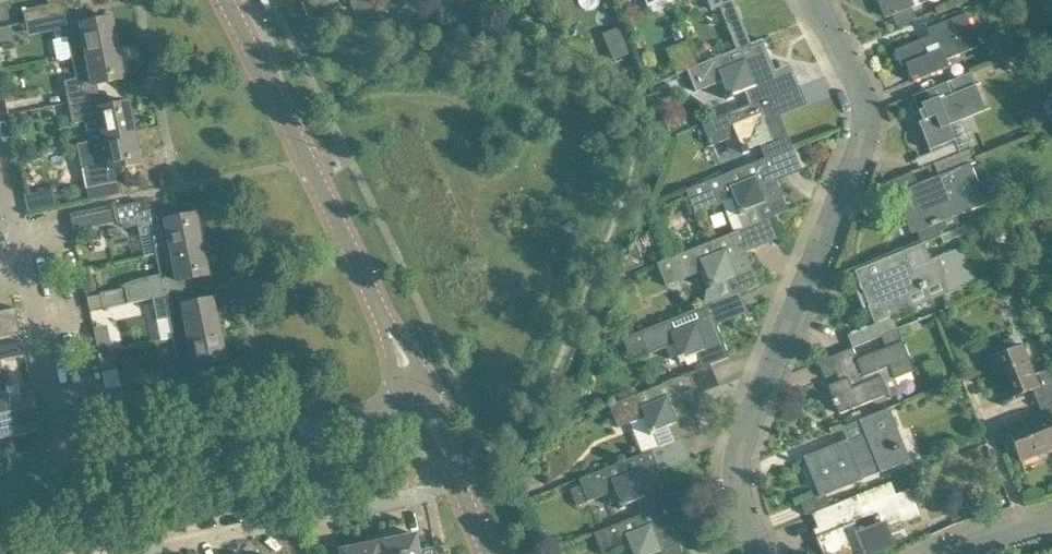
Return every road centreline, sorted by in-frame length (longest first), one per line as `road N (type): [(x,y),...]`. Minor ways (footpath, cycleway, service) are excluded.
road 1 (residential): [(759,553),(739,488),(744,431),(866,124),(855,78),(813,0)]
road 2 (tertiary): [(418,398),(227,0)]
road 3 (unclassified): [(71,476),(310,429),(418,398)]
road 4 (residential): [(71,476),(28,280)]
road 5 (tertiary): [(490,553),(418,398)]
road 6 (residential): [(28,280),(0,142)]

